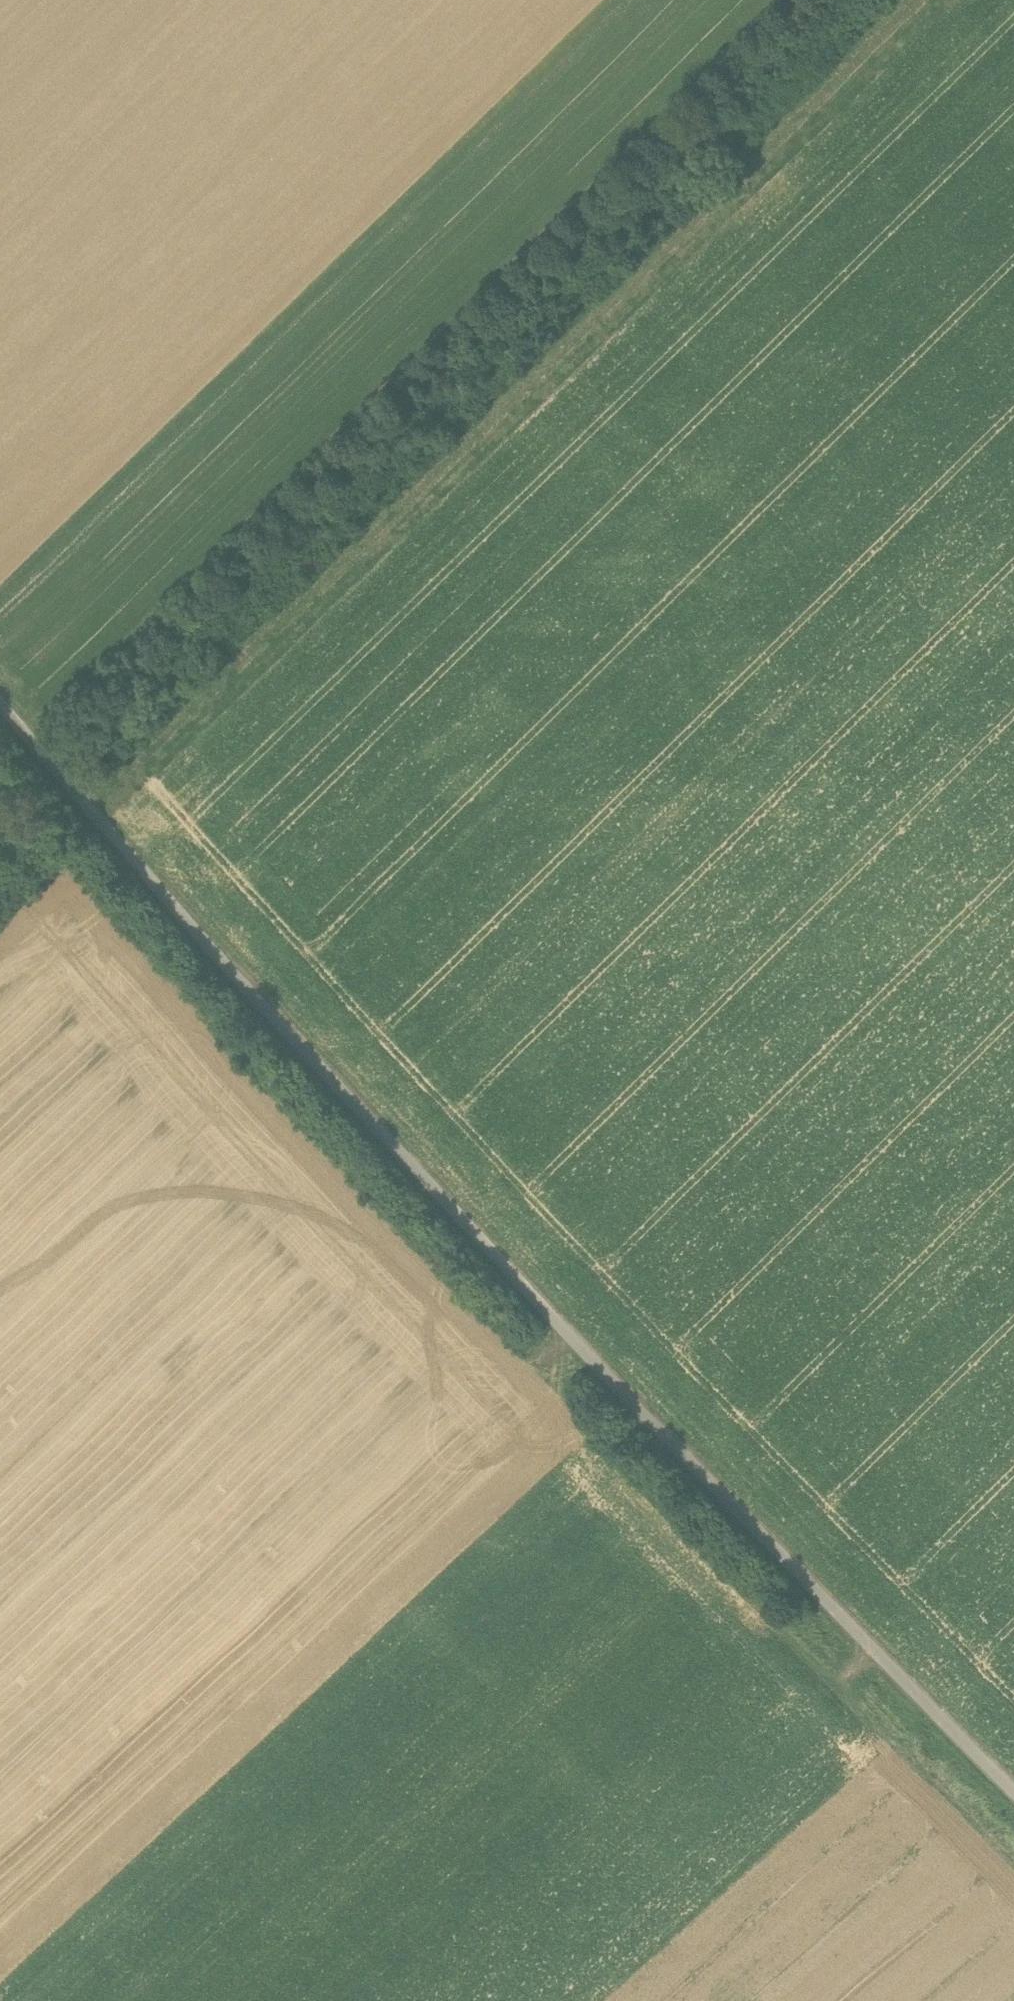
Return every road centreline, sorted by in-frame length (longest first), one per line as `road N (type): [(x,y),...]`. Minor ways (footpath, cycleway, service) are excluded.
road 1 (track): [(1013,1790),(351,1103),(0,708)]

